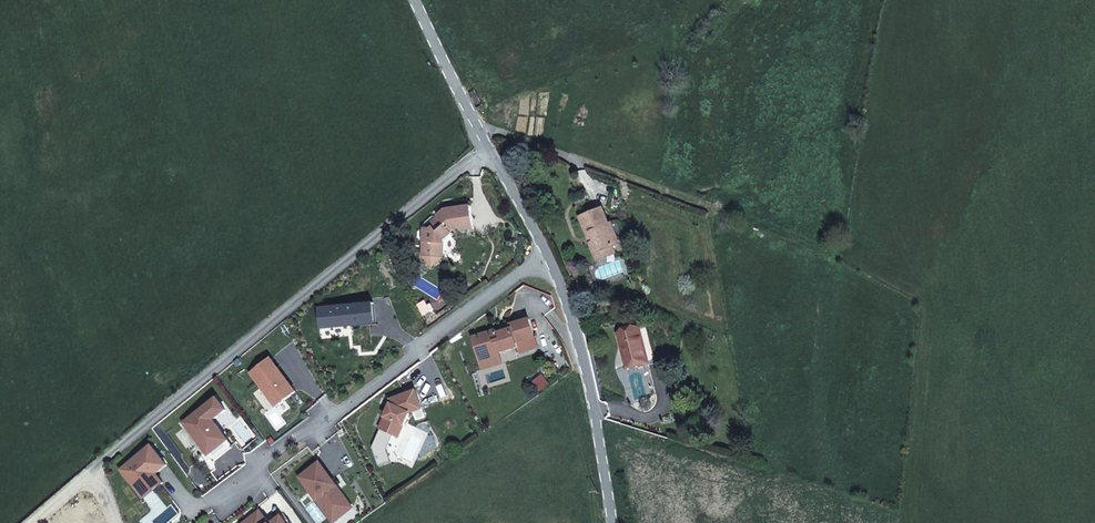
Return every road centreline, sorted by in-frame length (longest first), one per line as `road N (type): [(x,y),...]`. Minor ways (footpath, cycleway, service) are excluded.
road 1 (unclassified): [(29,522),(483,153)]
road 2 (residential): [(545,263),(231,492)]
road 3 (unclassified): [(545,263),(583,372),(612,522)]
road 4 (unclassified): [(410,0),(483,153)]
road 5 (unclassified): [(483,153),(545,263)]

